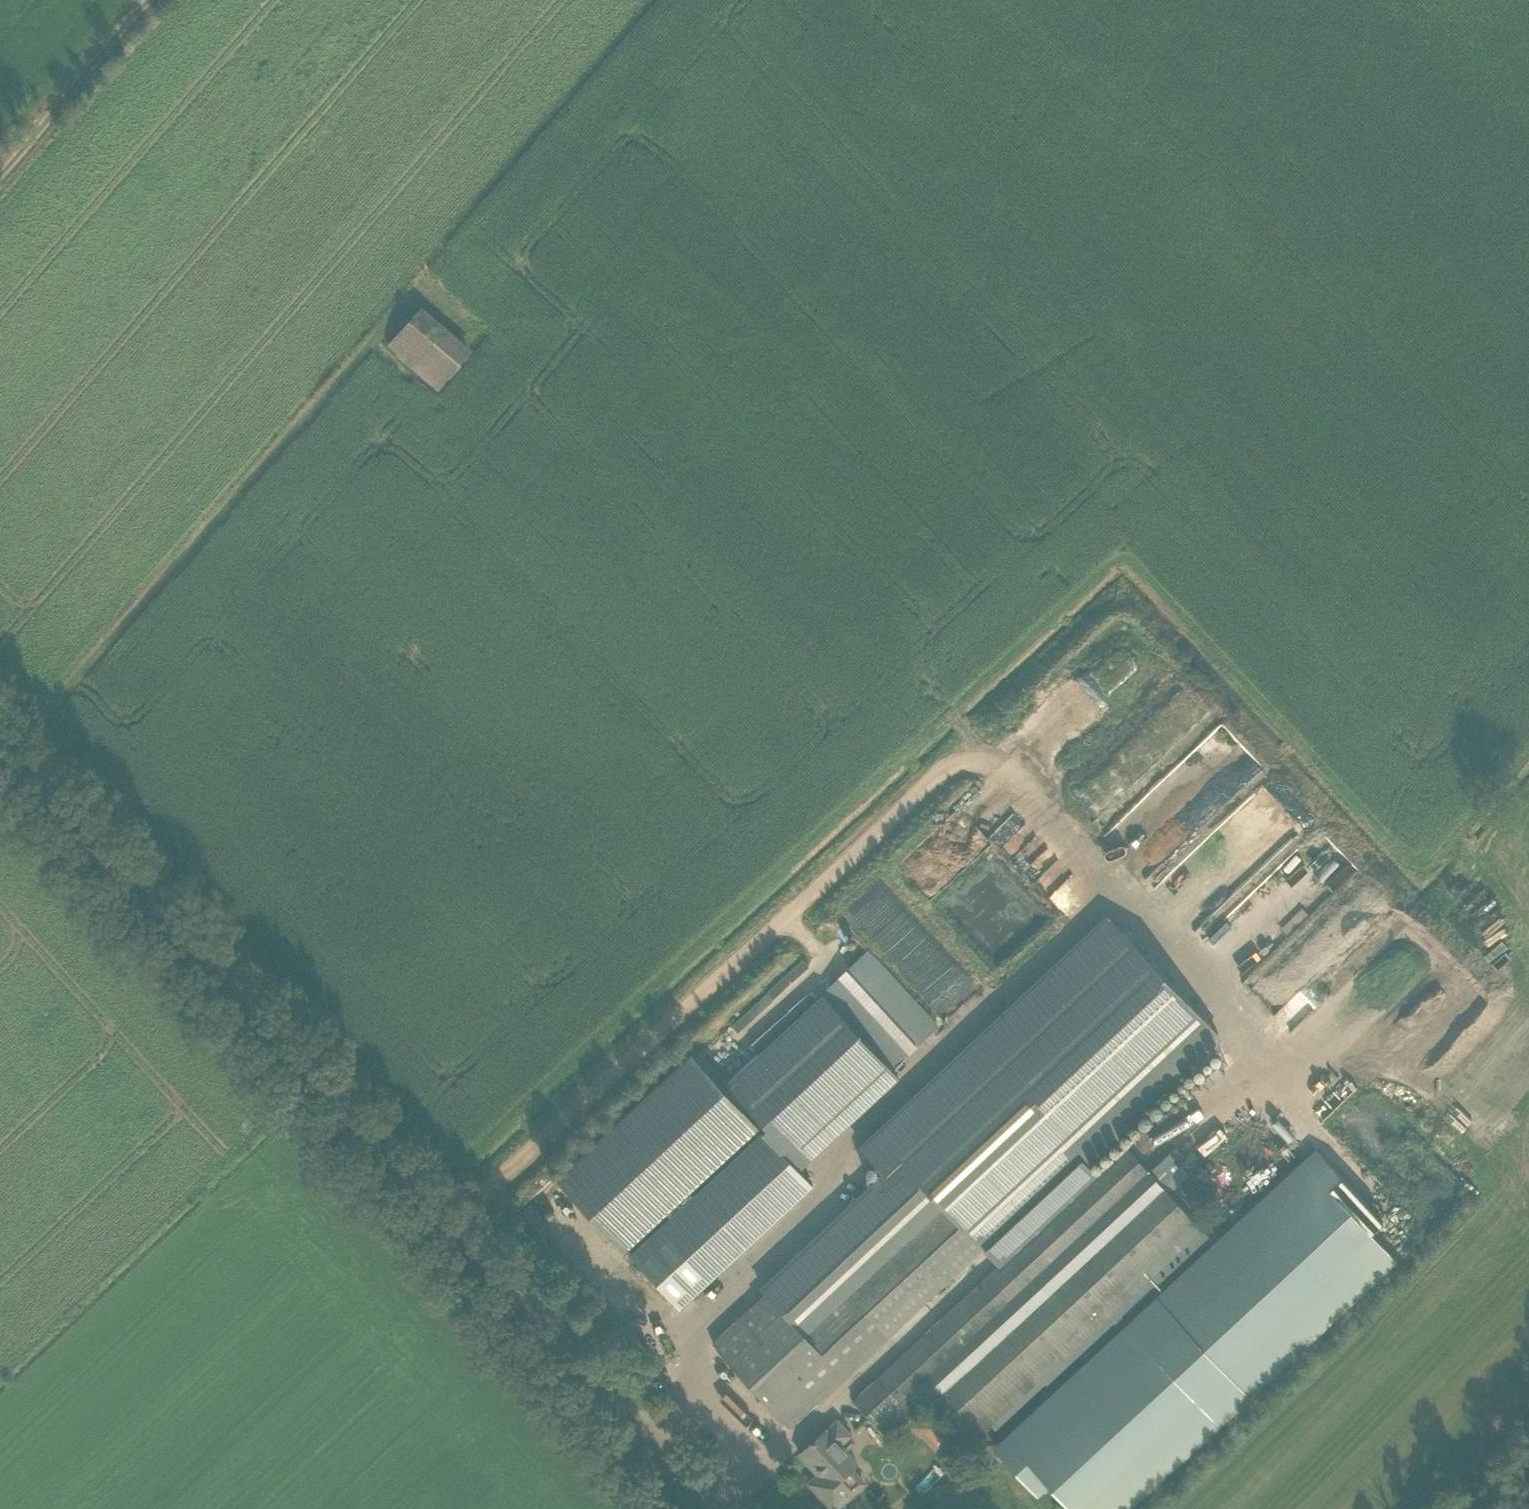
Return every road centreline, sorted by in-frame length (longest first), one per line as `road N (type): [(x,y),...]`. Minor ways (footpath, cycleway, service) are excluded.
road 1 (unclassified): [(717,1508),(0,723)]
road 2 (track): [(0,172),(149,0)]
road 3 (track): [(1528,1402),(1419,1508)]

